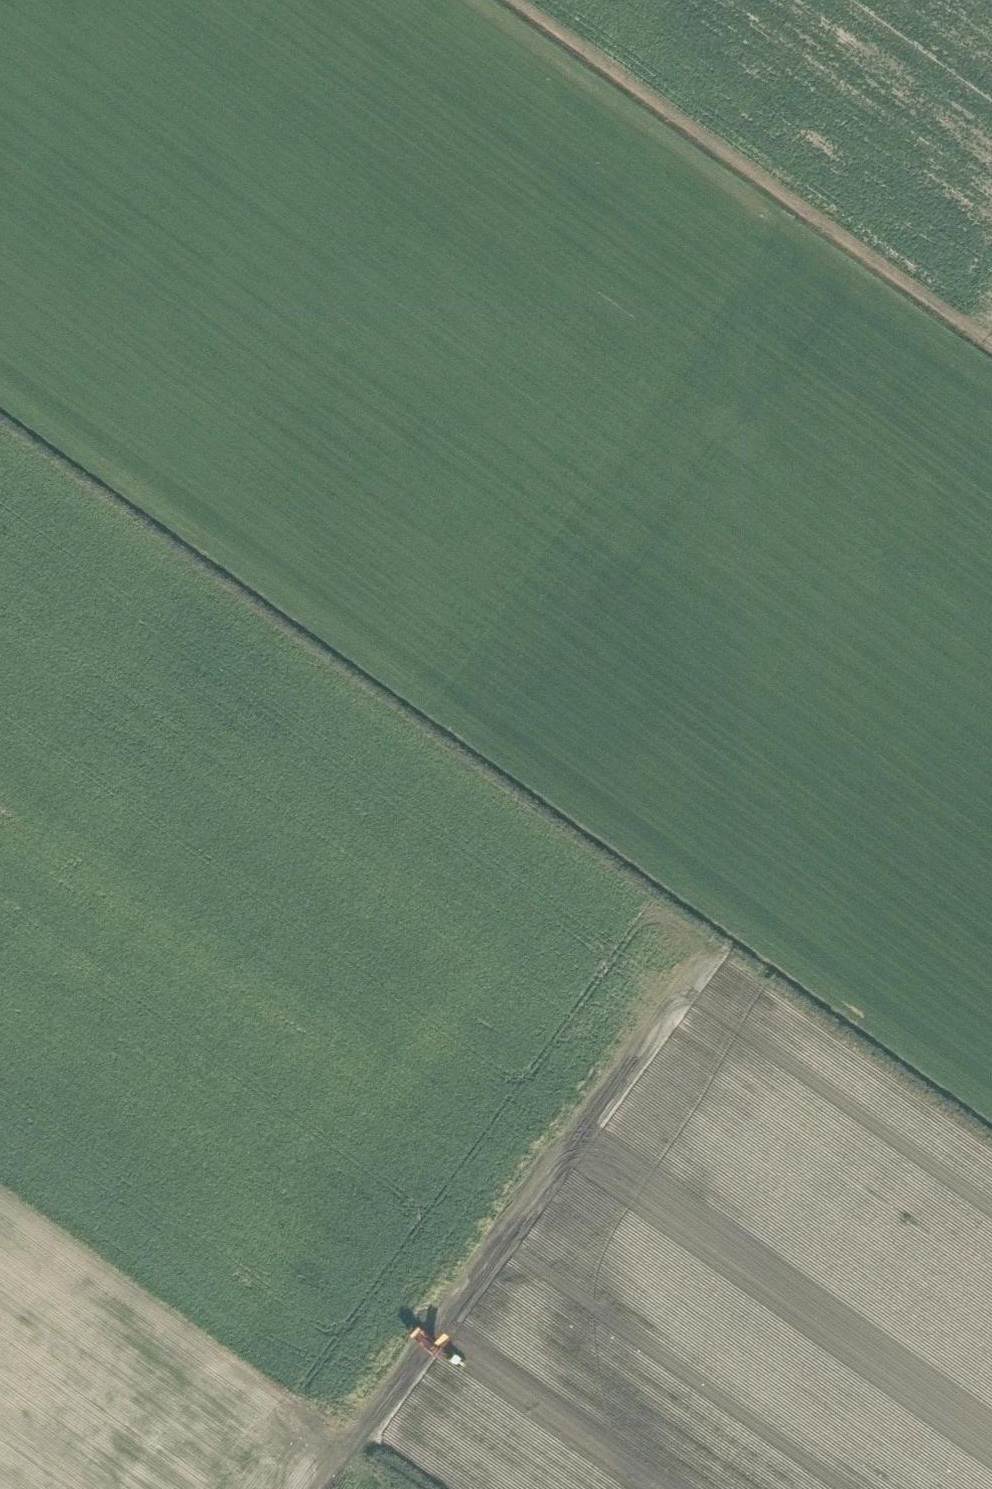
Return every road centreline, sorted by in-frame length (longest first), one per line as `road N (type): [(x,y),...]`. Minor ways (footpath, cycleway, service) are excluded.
road 1 (track): [(469,0),(991,377)]

